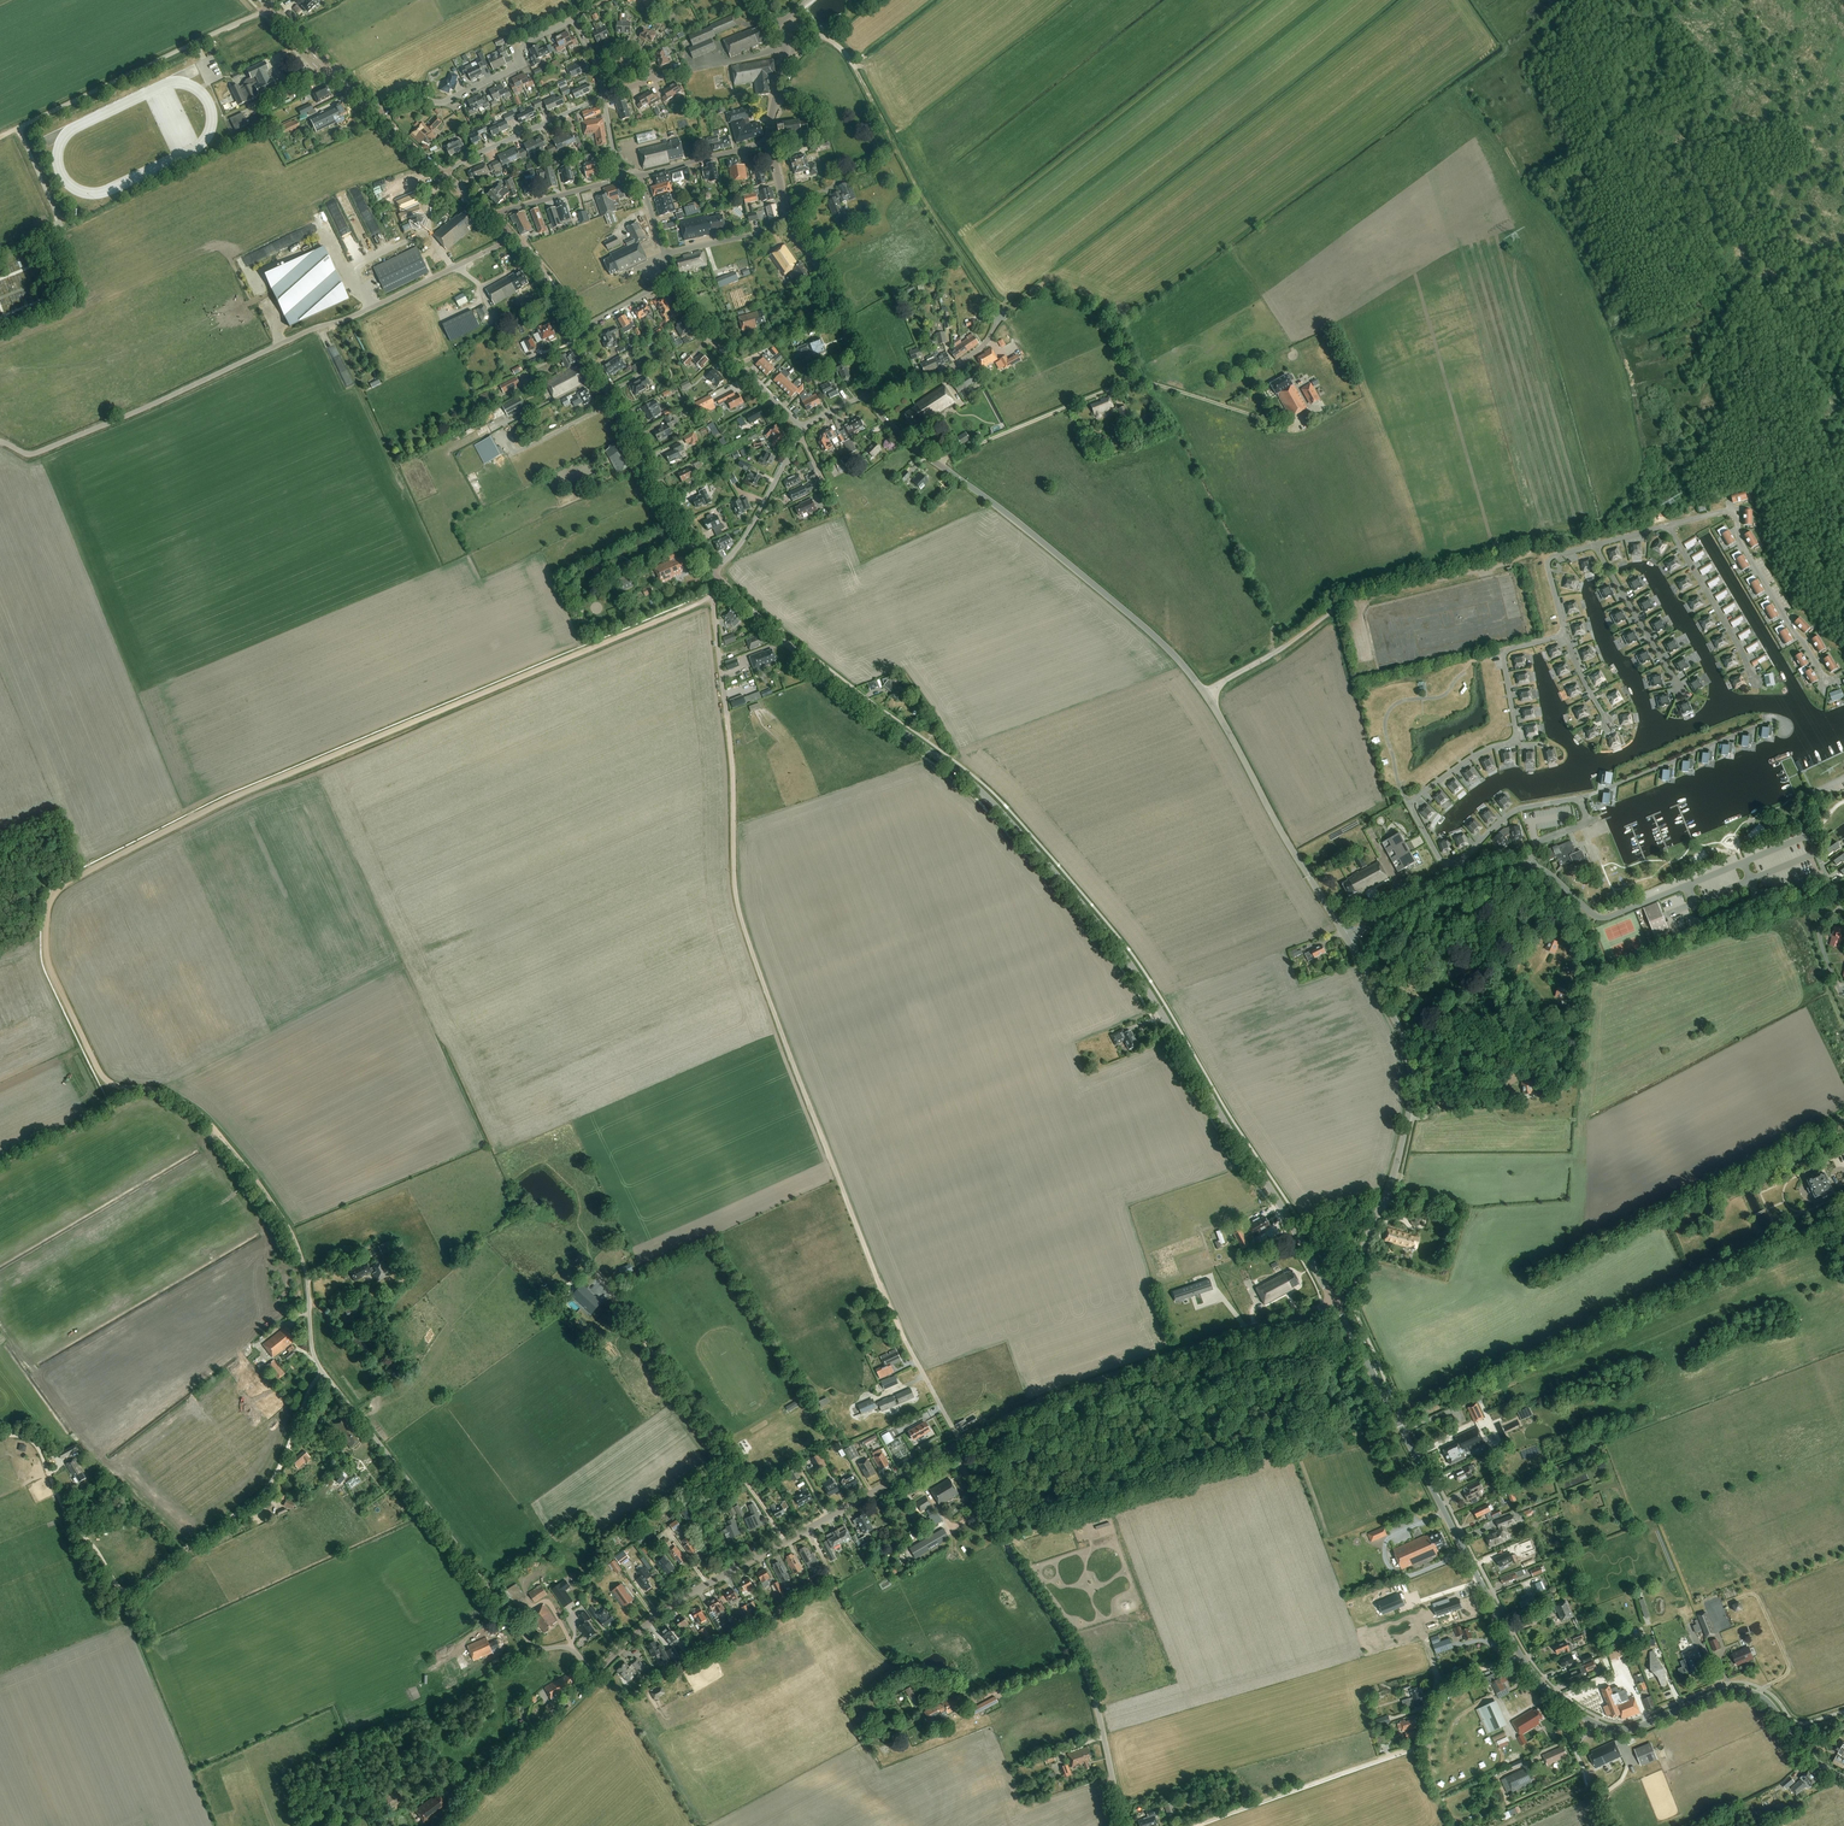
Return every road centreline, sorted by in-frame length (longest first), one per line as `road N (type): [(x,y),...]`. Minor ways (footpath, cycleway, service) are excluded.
road 1 (tertiary): [(1335,1302),(1352,1284),(1409,1113),(1401,1030),(1216,710),(1180,661),(900,435),(871,394)]
road 2 (tertiary): [(1335,1302),(1137,973),(1075,895),(983,793),(801,657),(721,582)]
road 3 (track): [(120,1087),(102,1075),(49,961),(48,911),(57,892),(222,803),(711,595)]
road 4 (track): [(728,716),(742,923),(899,1327)]
road 5 (unclassified): [(0,442),(42,452),(365,311),(513,237)]
road 6 (unclassified): [(593,1675),(575,1651),(536,1647),(527,1638),(322,1371),(313,1348),(307,1274)]
road 7 (track): [(322,1371),(267,1488),(132,1590),(116,1586),(68,1517),(39,1449),(25,1438),(0,1436)]
road 8 (residential): [(1398,1421),(1843,1223)]
road 9 (unclassified): [(1123,1825),(1087,1671),(954,1448)]
road 10 (unclassified): [(961,1443),(1051,1397),(1335,1302)]
road 11 (track): [(1191,1825),(1413,1748),(1437,1685),(1513,1656)]
road 12 (unclassified): [(60,224),(18,129),(270,8)]
road 13 (tertiary): [(1594,1723),(1556,1697),(1520,1654),(1398,1421)]
road 14 (track): [(1001,315),(923,197),(853,64),(825,37)]
road 15 (track): [(431,1509),(142,1643)]
road 16 (track): [(785,1541),(610,1293)]
road 17 (tertiary): [(1843,1779),(1803,1750),(1768,1702),(1748,1691),(1624,1730),(1594,1723)]
road 18 (track): [(307,1274),(288,1226),(224,1140),(180,1100),(120,1087)]
road 19 (tertiary): [(712,572),(644,463),(579,332)]
road 20 (unclassified): [(593,1675),(668,1607),(807,1529)]
road 21 (residential): [(381,117),(412,99),(445,102),(521,65),(521,45),(575,17)]
road 22 (track): [(939,464),(1139,382)]
road 23 (unclassified): [(441,1825),(593,1675)]
road 24 (residential): [(804,429),(709,340),(667,281)]
road 25 (tertiary): [(871,394),(826,279),(790,222)]
road 26 (track): [(1001,315),(1044,291),(1090,307),(1118,332),(1139,382)]
road 27 (residential): [(445,175),(603,97)]
road 28 (track): [(822,1557),(840,1603),(871,1646),(928,1680)]
road 29 (unclassified): [(807,1529),(954,1448)]
road 30 (residential): [(712,572),(742,541),(799,438)]
road 31 (unclassified): [(871,394),(959,363),(983,346),(1001,315)]
road 32 (track): [(329,325),(396,468)]
road 33 (tertiary): [(381,117),(270,8)]
road 34 (unclassified): [(721,582),(711,595),(728,716)]
road 35 (tertiary): [(1398,1421),(1335,1302)]
road 36 (unclassified): [(640,176),(770,142)]
road 37 (unclassified): [(496,219),(622,179)]
road 38 (unclassified): [(961,1443),(899,1327)]
road 39 (unclassified): [(664,254),(790,222)]
road 40 (unclassified): [(1616,1825),(1574,1748),(1594,1723)]
road 41 (tertiary): [(770,142),(786,52),(775,26)]

